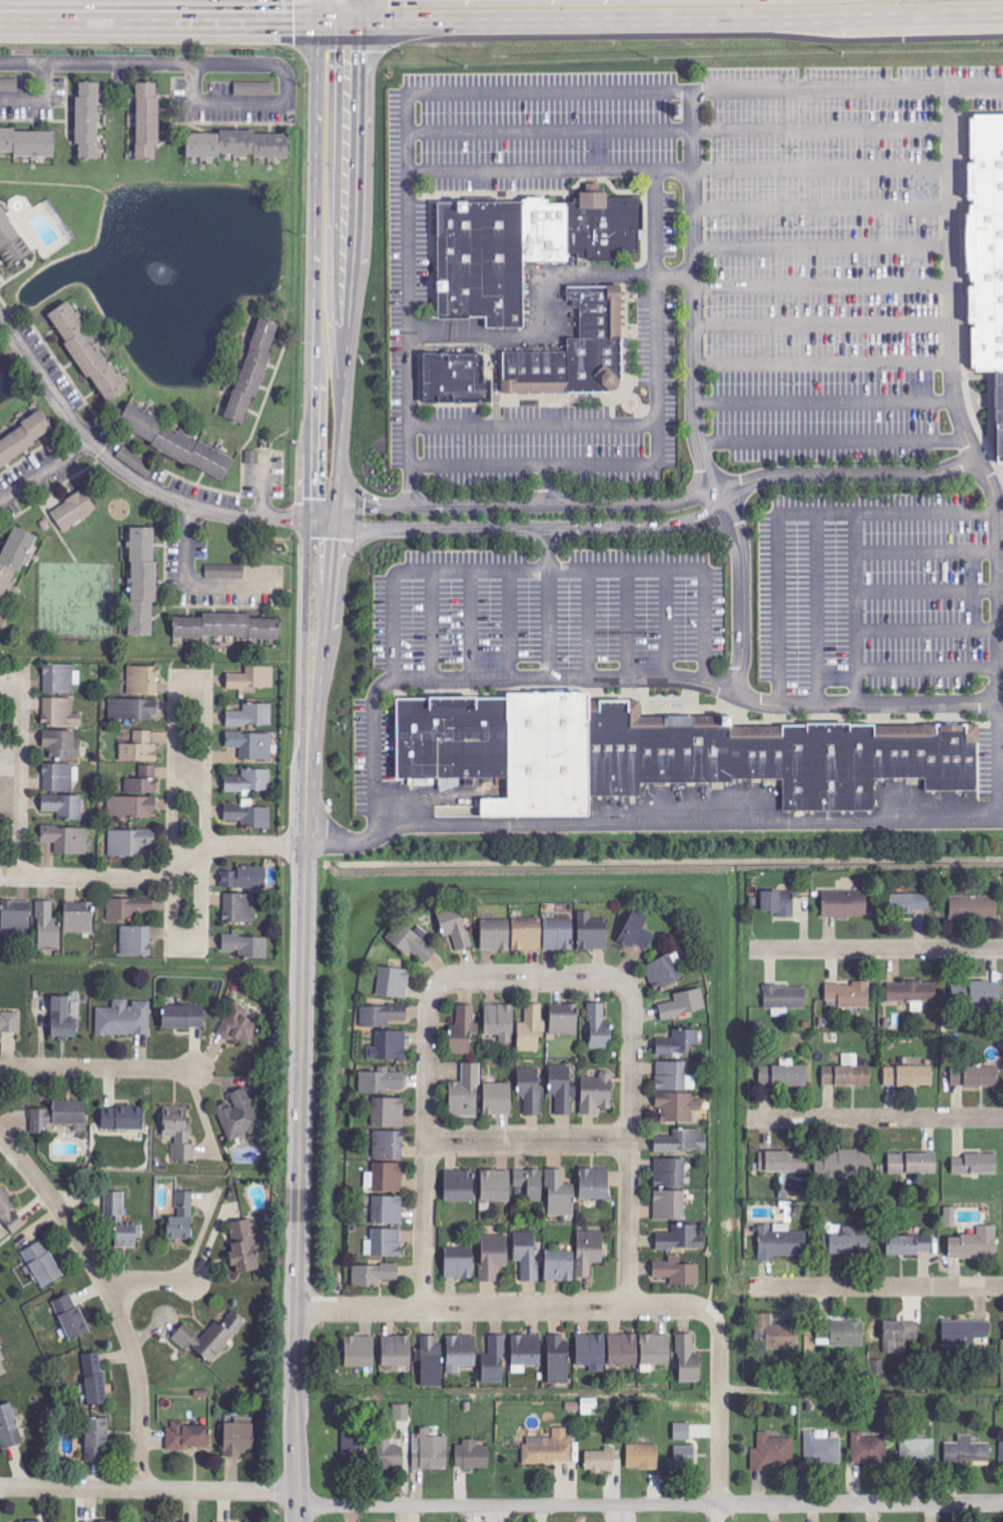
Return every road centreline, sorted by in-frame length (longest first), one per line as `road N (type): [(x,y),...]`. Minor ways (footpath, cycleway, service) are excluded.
road 1 (secondary): [(305,738),(298,1521)]
road 2 (secondary): [(319,0),(305,738)]
road 3 (secondary): [(305,738),(336,520),(356,26)]
road 4 (residential): [(298,1506),(1002,1503)]
road 5 (primary): [(356,26),(1002,12)]
road 6 (residential): [(708,1314),(628,1307),(297,1311)]
road 7 (residential): [(0,316),(88,441),(125,472),(173,500),(225,516),(314,520)]
road 8 (residential): [(0,1138),(87,1255),(129,1341),(140,1391),(140,1490)]
road 9 (primary): [(0,23),(356,26)]
road 10 (residential): [(433,990),(421,1309)]
road 11 (residential): [(628,1307),(630,992)]
road 12 (residential): [(305,846),(228,846),(142,880),(0,877)]
road 13 (residential): [(298,1493),(0,1487)]
road 14 (residential): [(191,670),(186,958)]
road 15 (residential): [(1002,1118),(747,1119)]
road 16 (residential): [(195,102),(196,64),(270,63),(287,76),(288,104),(195,102)]
road 17 (residential): [(1002,949),(750,950)]
road 18 (residential): [(751,1287),(1002,1286)]
road 19 (residential): [(5,877),(10,668)]
road 20 (residential): [(631,1140),(425,1142)]
road 21 (residential): [(630,992),(598,977),(452,978),(433,990)]
road 22 (residential): [(196,64),(0,63)]
road 23 (residential): [(720,1504),(720,1335),(708,1314)]
road 24 (residential): [(0,1072),(193,1071)]
road 25 (residential): [(188,505),(191,584),(281,586)]

